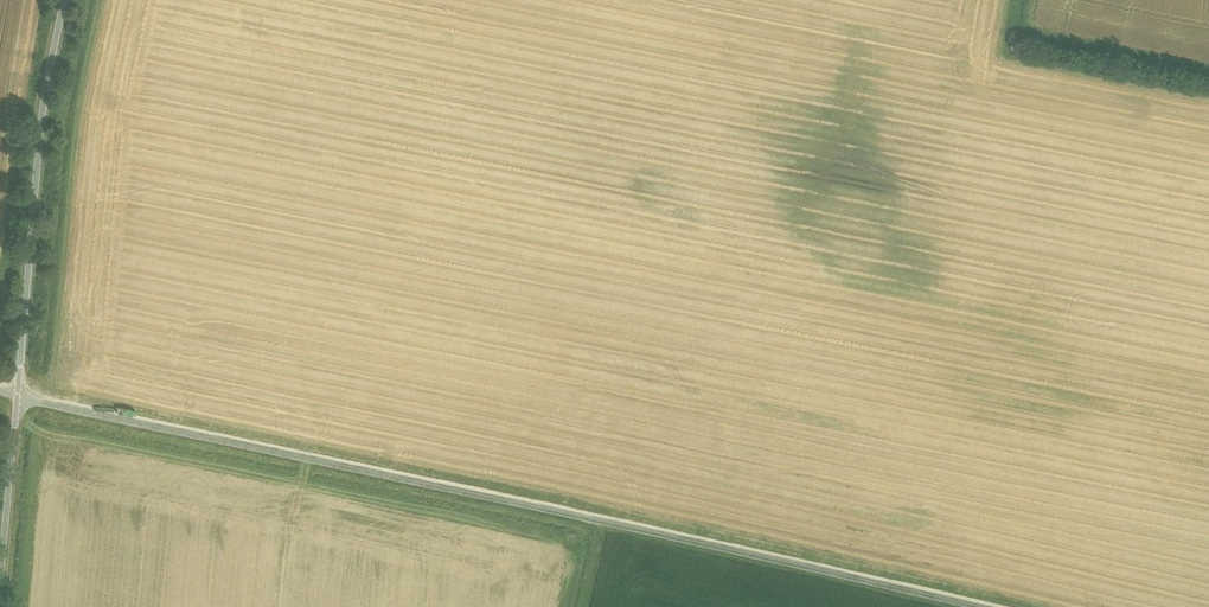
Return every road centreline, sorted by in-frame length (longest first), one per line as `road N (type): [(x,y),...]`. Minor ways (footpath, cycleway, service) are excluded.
road 1 (track): [(1014,606),(0,393)]
road 2 (unclassified): [(0,579),(42,131),(63,0)]

